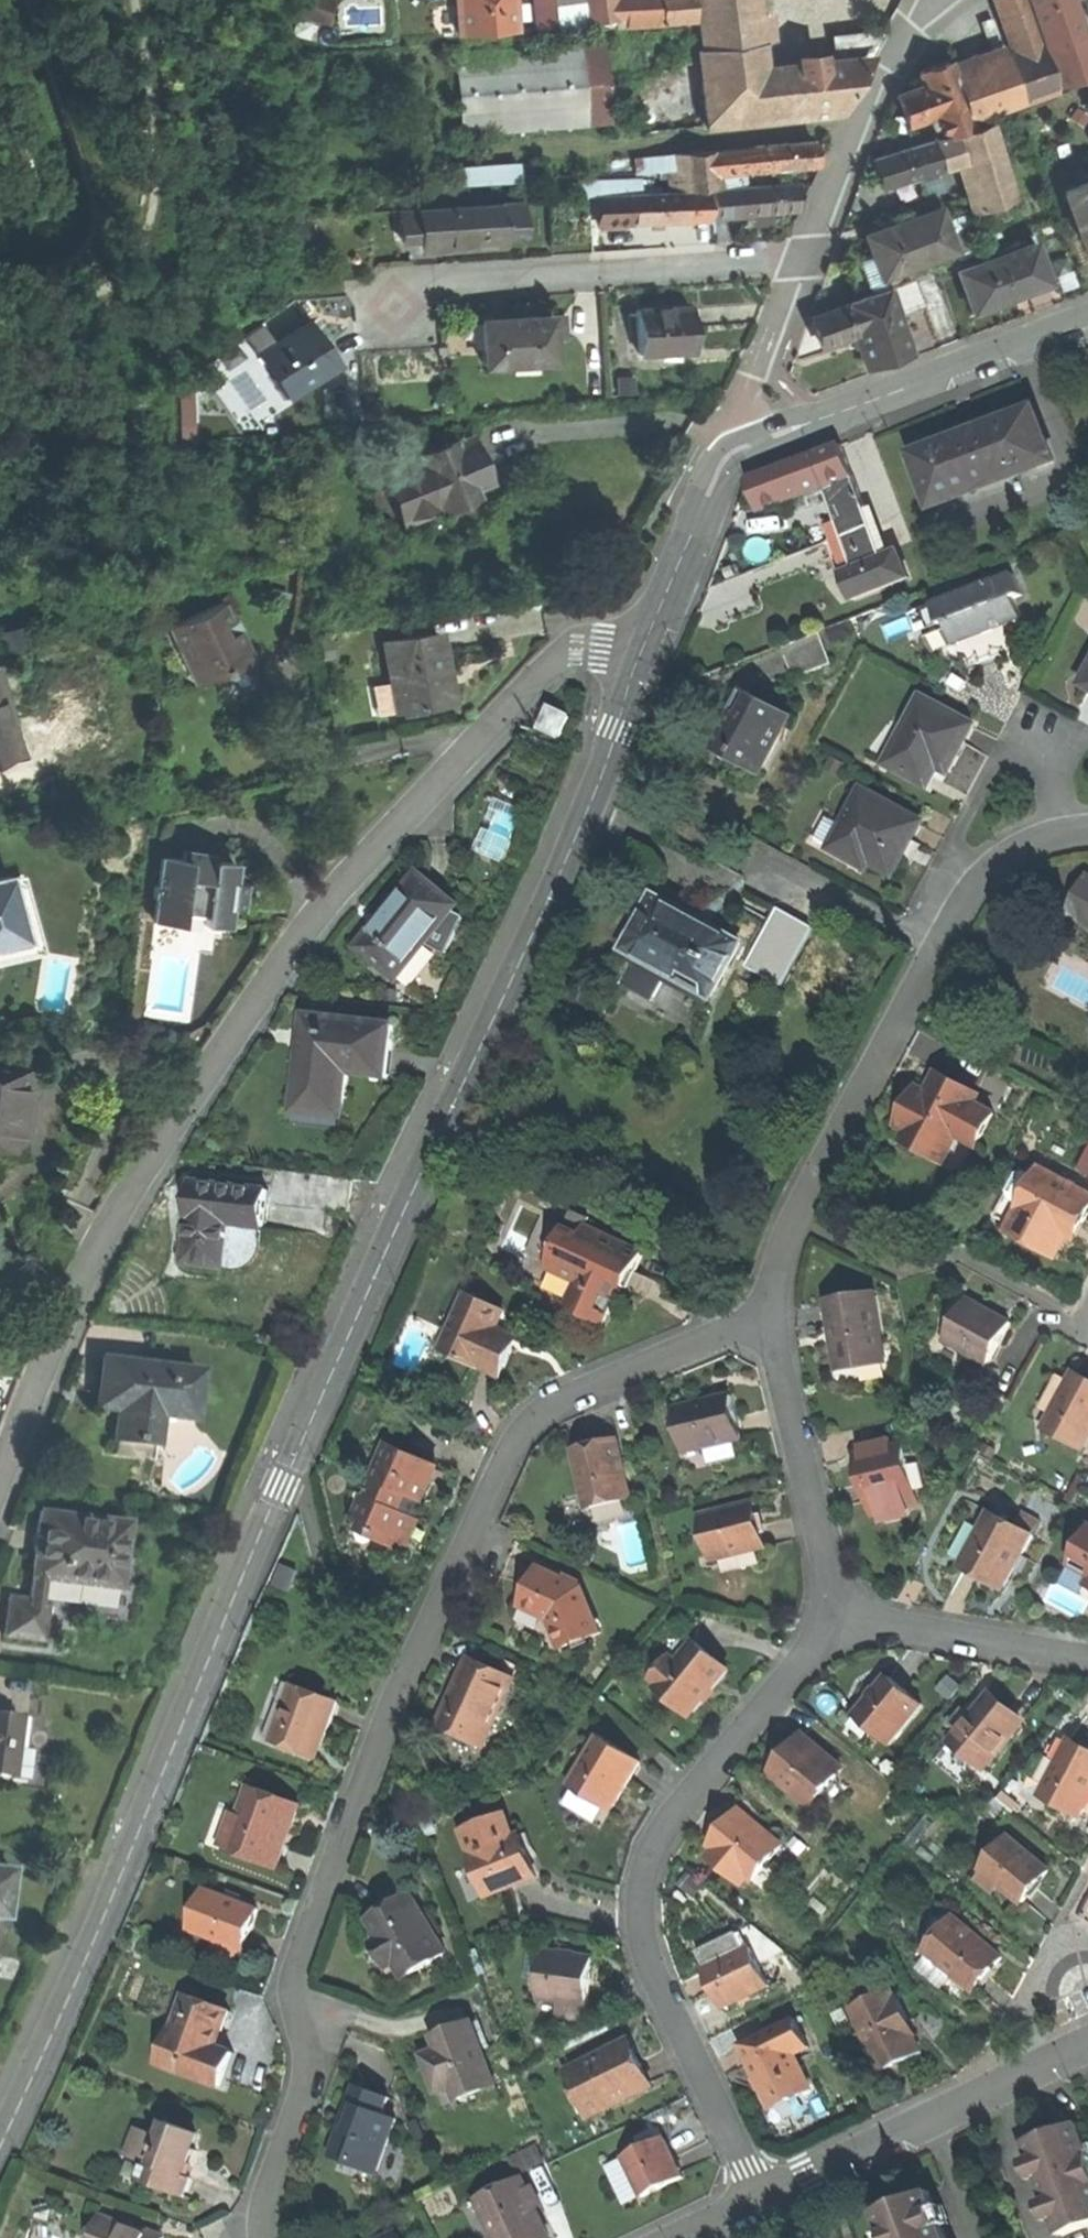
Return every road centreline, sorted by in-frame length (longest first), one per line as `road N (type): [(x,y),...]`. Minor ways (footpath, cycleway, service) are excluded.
road 1 (residential): [(0,2153),(282,1487),(598,786),(640,652)]
road 2 (residential): [(262,2237),(307,2070),(293,1988),(297,1959),(399,1691),(512,1449),(526,1428),(571,1397),(727,1337),(775,1330)]
road 3 (residential): [(640,652),(570,652),(542,671),(321,909),(115,1221),(0,1477)]
road 4 (residential): [(761,2195),(659,1983),(640,1893),(661,1830),(805,1661),(828,1607)]
road 5 (residential): [(775,1330),(778,1272),(798,1214),(964,902),(978,882),(1027,846),(1087,831)]
road 6 (residential): [(807,241),(305,282)]
road 7 (track): [(134,0),(150,87),(153,173),(143,238),(107,276),(0,312)]
road 8 (residential): [(761,2195),(1087,2040)]
road 9 (residential): [(1087,317),(818,416)]
road 10 (residential): [(828,1607),(775,1330)]
road 11 (residential): [(942,0),(890,64),(807,241)]
road 12 (residential): [(828,1607),(1087,1658)]
road 13 (residential): [(640,652),(716,473),(756,439)]
road 14 (residential): [(807,241),(763,359)]

